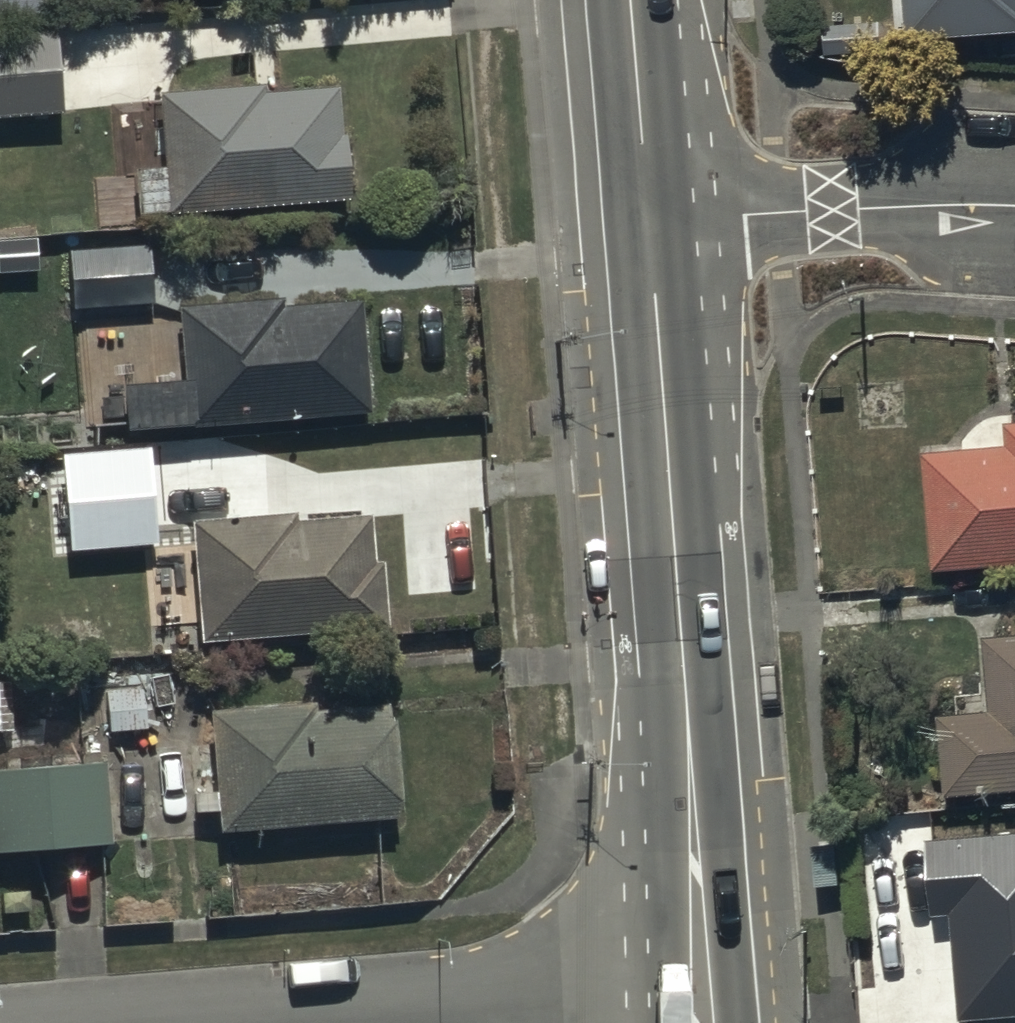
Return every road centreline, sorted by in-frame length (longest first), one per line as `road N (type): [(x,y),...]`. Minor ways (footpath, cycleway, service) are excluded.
road 1 (secondary): [(702,997),(648,221)]
road 2 (residential): [(1014,206),(648,221)]
road 3 (residential): [(702,997),(361,1022)]
road 4 (secondary): [(648,221),(630,0)]

